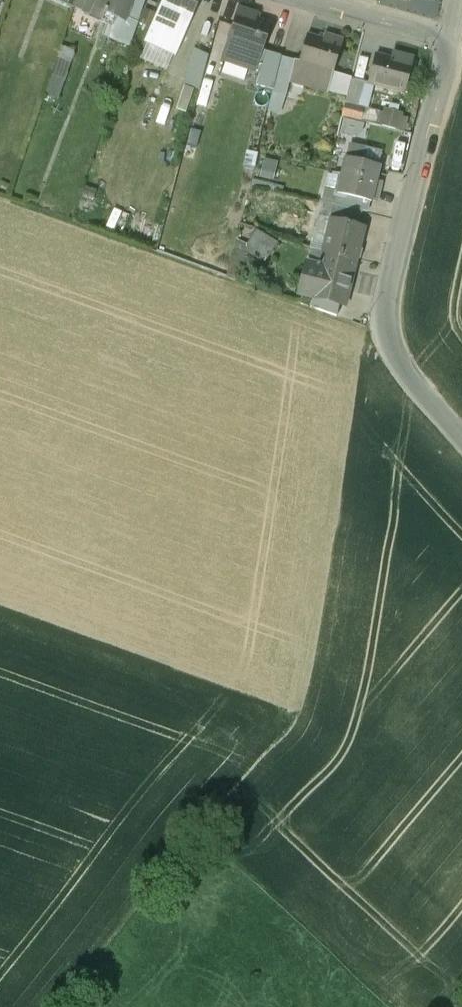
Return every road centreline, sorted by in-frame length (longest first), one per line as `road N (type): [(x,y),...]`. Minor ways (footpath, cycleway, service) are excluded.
road 1 (residential): [(383,328),(449,38)]
road 2 (residential): [(449,38),(304,0)]
road 3 (unclassified): [(461,438),(402,367),(383,328)]

